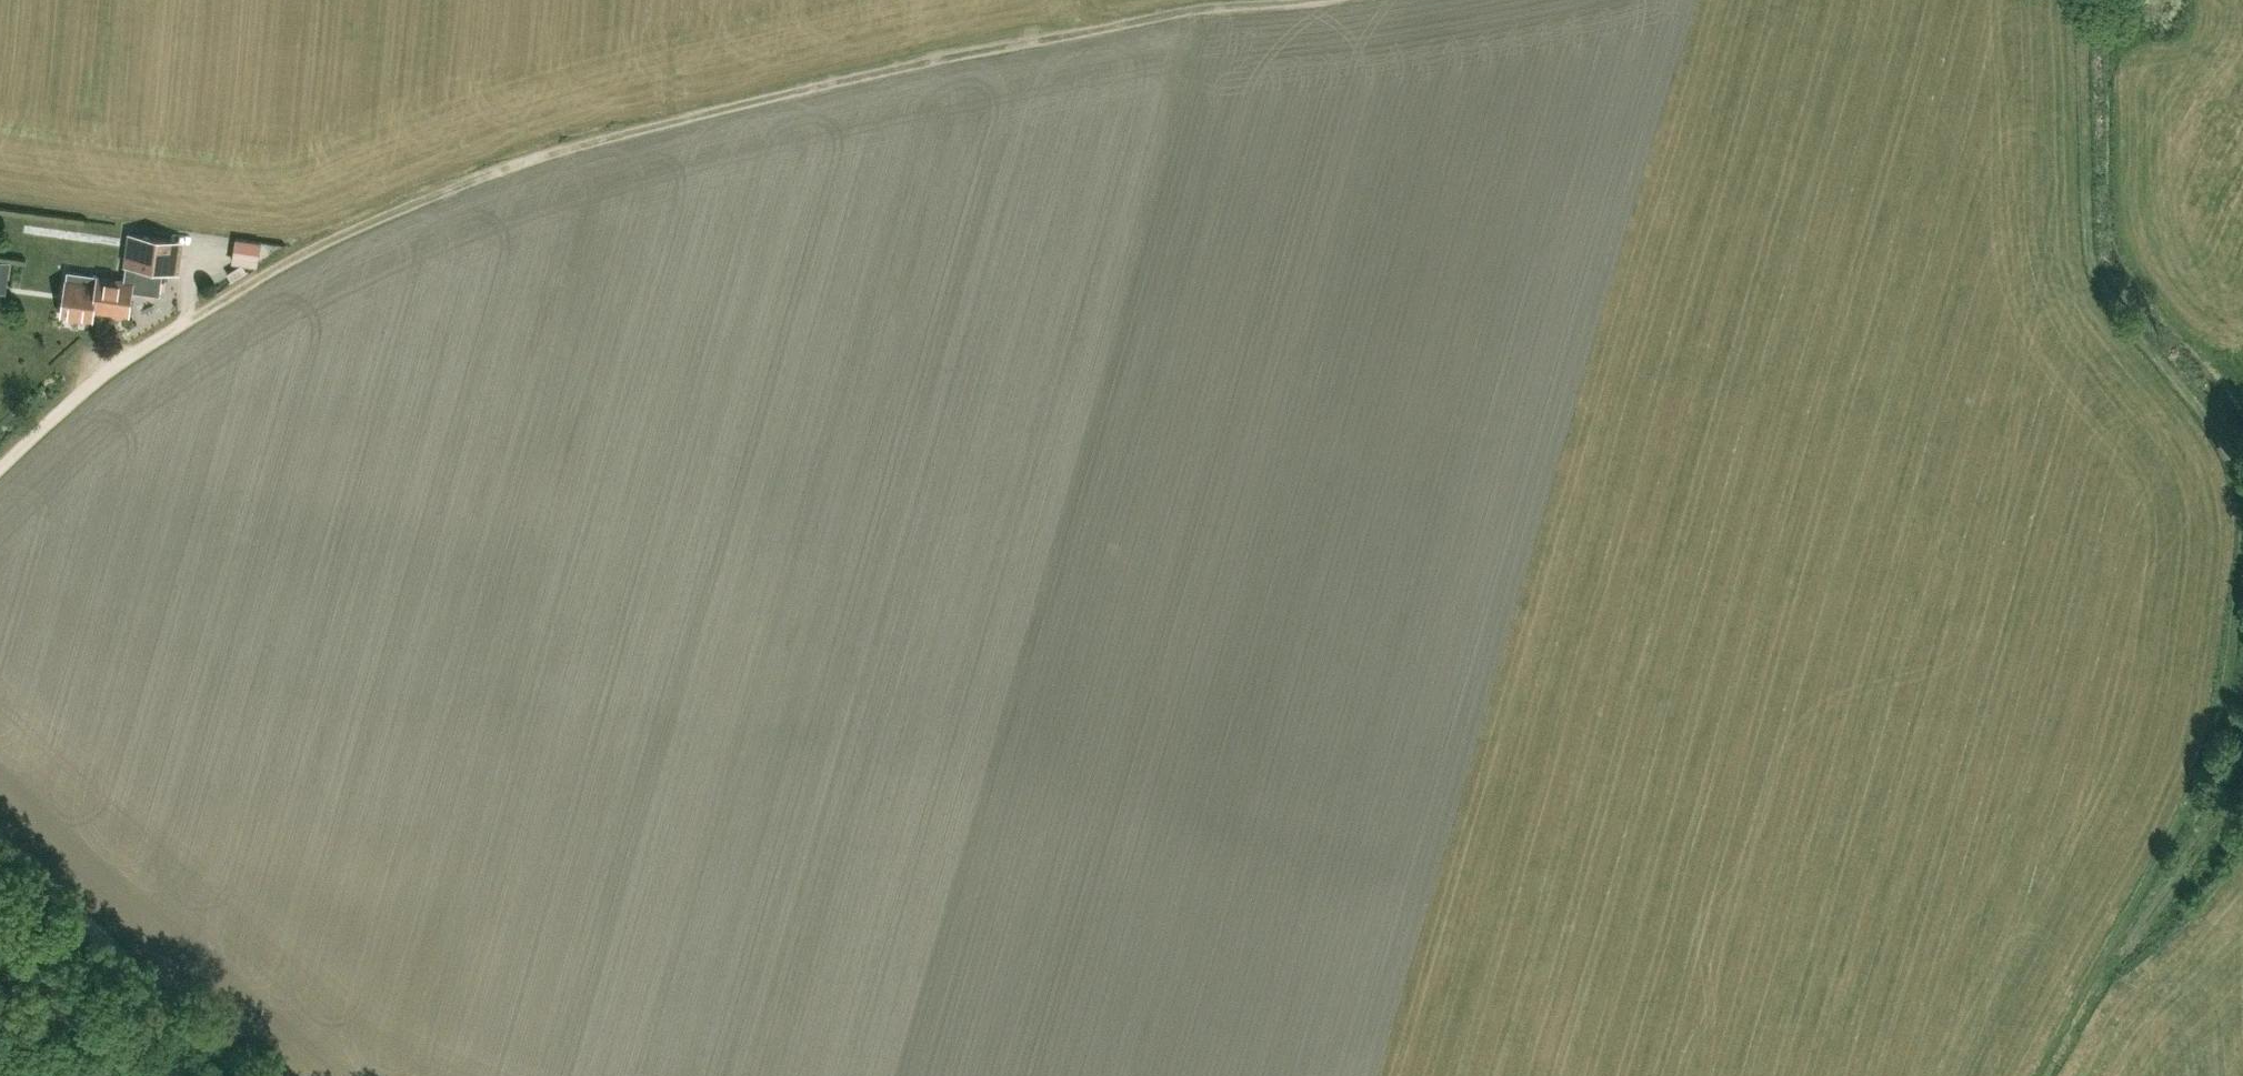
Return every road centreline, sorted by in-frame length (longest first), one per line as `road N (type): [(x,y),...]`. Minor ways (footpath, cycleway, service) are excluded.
road 1 (track): [(0,466),(94,378),(169,326),(300,251),(430,194),(607,134),(833,76),(1036,32),(1294,0)]
road 2 (track): [(195,1075),(164,1012),(89,923),(0,842)]

